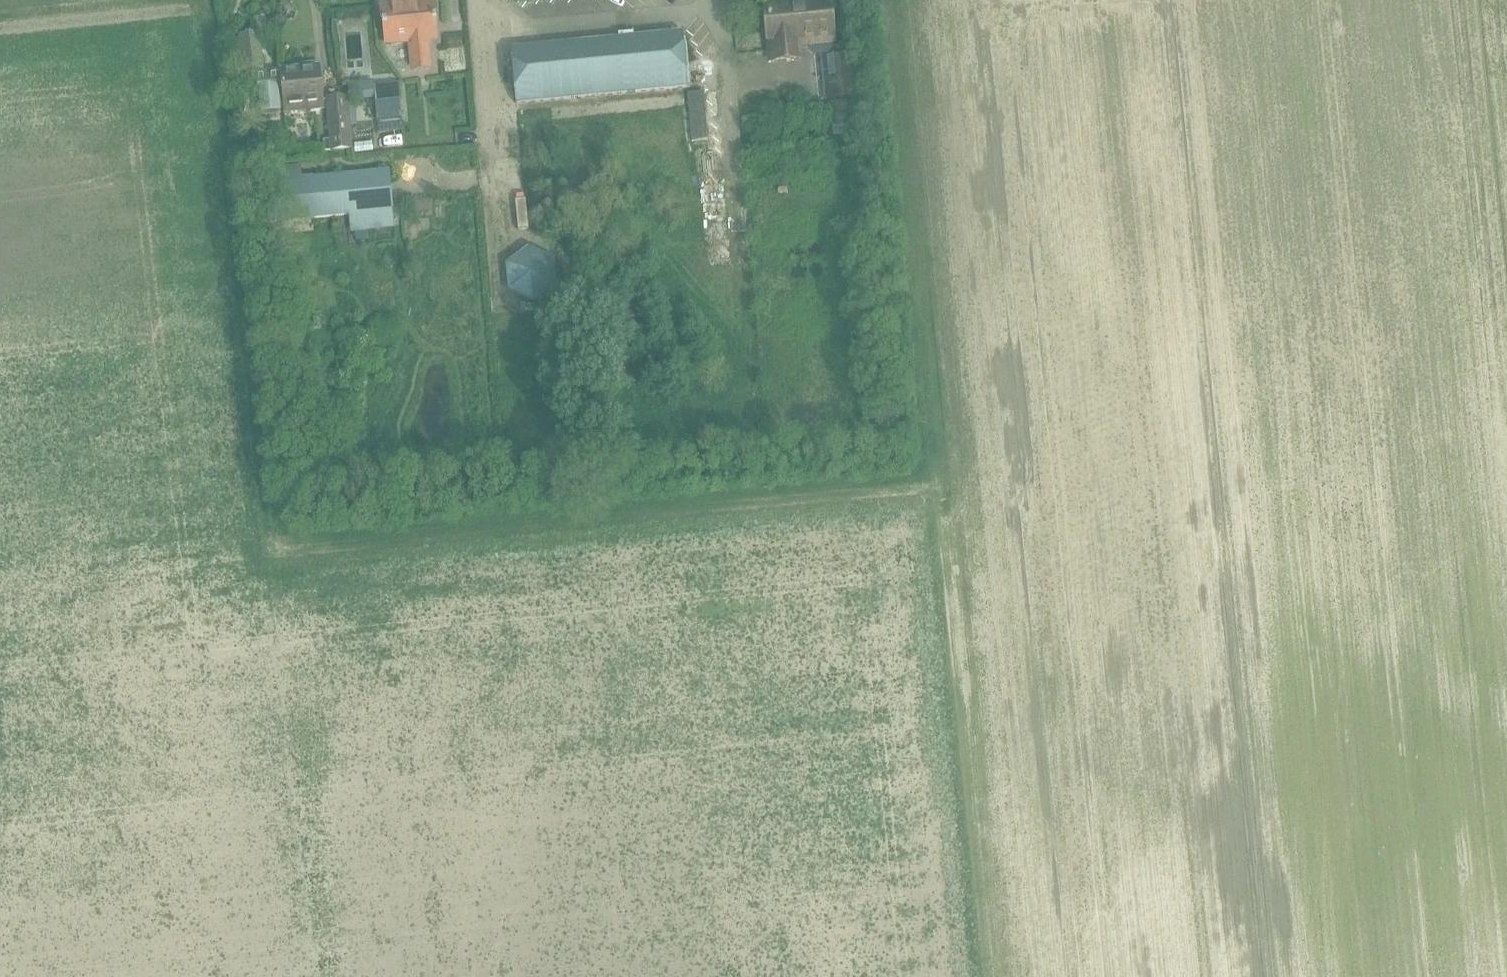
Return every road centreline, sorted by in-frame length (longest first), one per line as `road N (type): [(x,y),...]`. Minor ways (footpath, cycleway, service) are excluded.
road 1 (track): [(280,556),(220,70),(201,0)]

